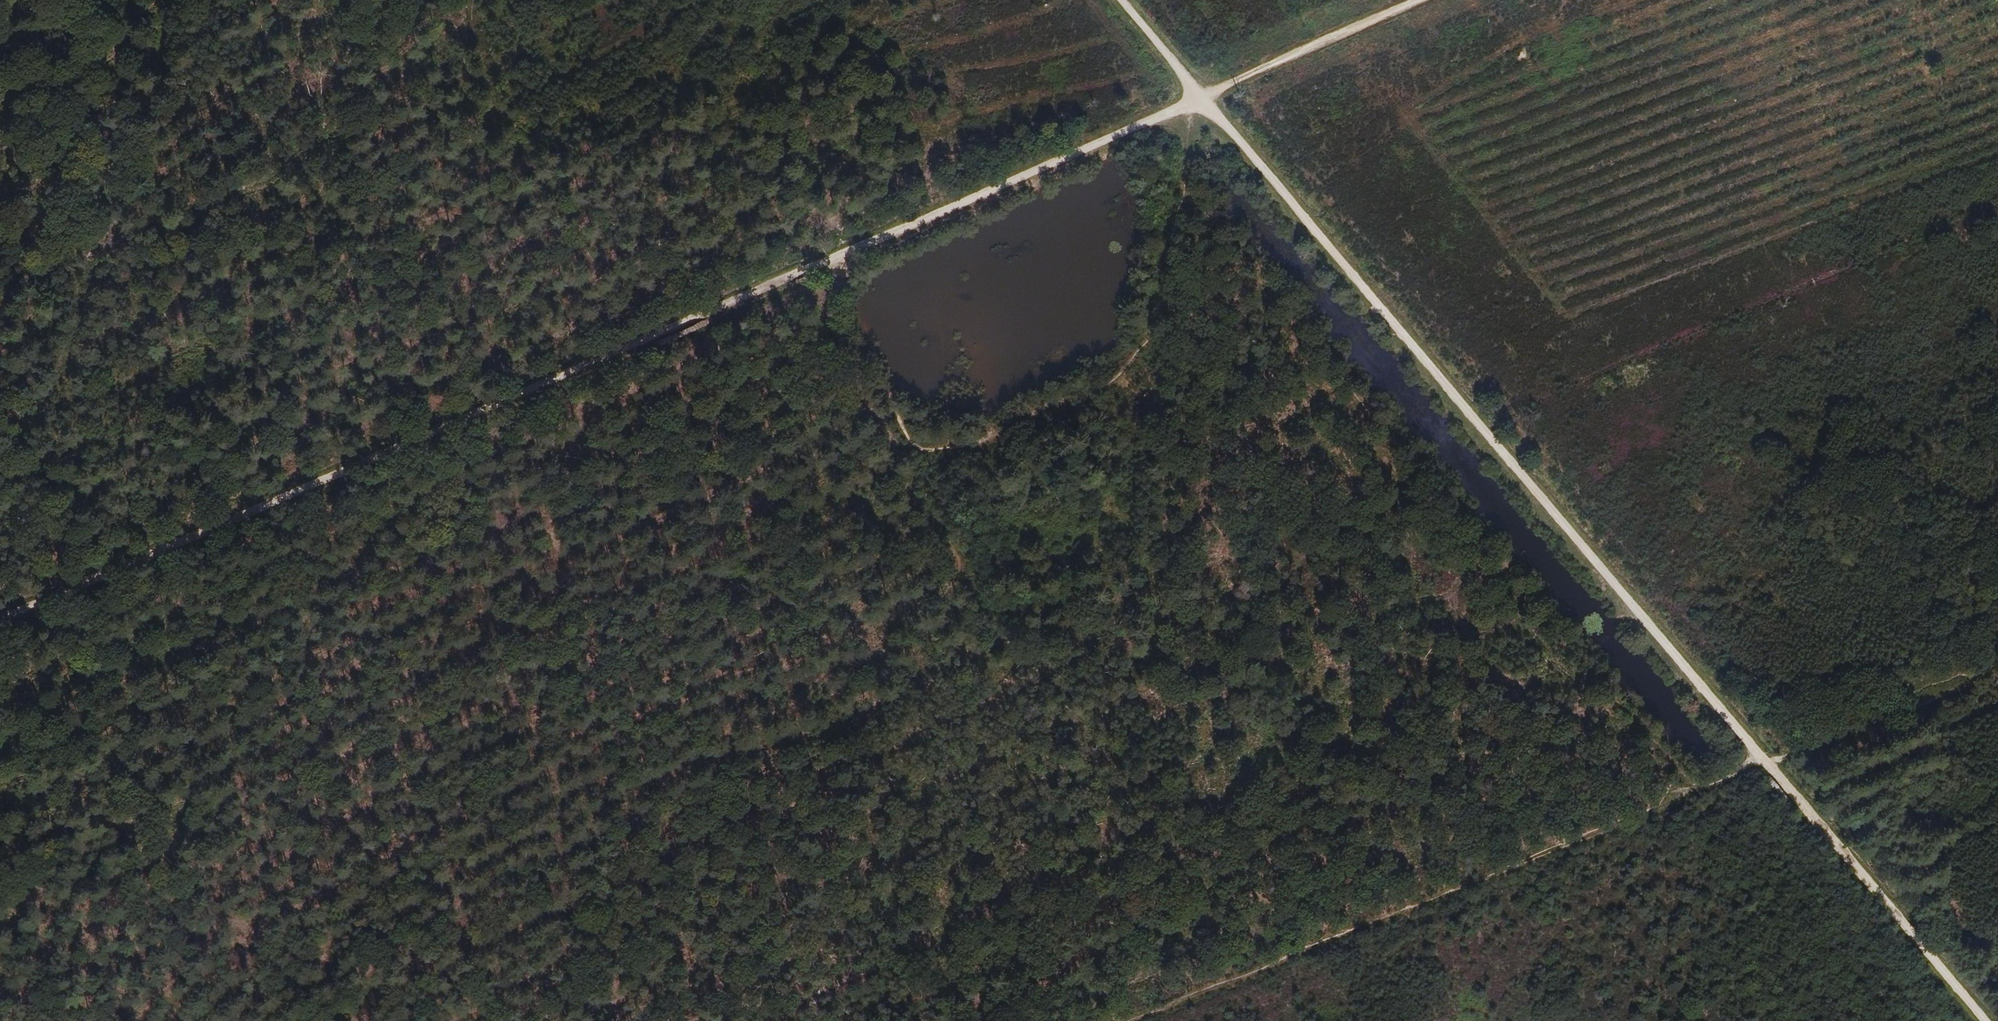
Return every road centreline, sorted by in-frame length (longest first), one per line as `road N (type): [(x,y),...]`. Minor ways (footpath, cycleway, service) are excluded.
road 1 (track): [(0,618),(1427,0)]
road 2 (track): [(1764,770),(1121,0)]
road 3 (track): [(1118,1020),(1764,770)]
road 4 (track): [(1977,1020),(1764,770)]
road 5 (track): [(1764,770),(1997,674)]

